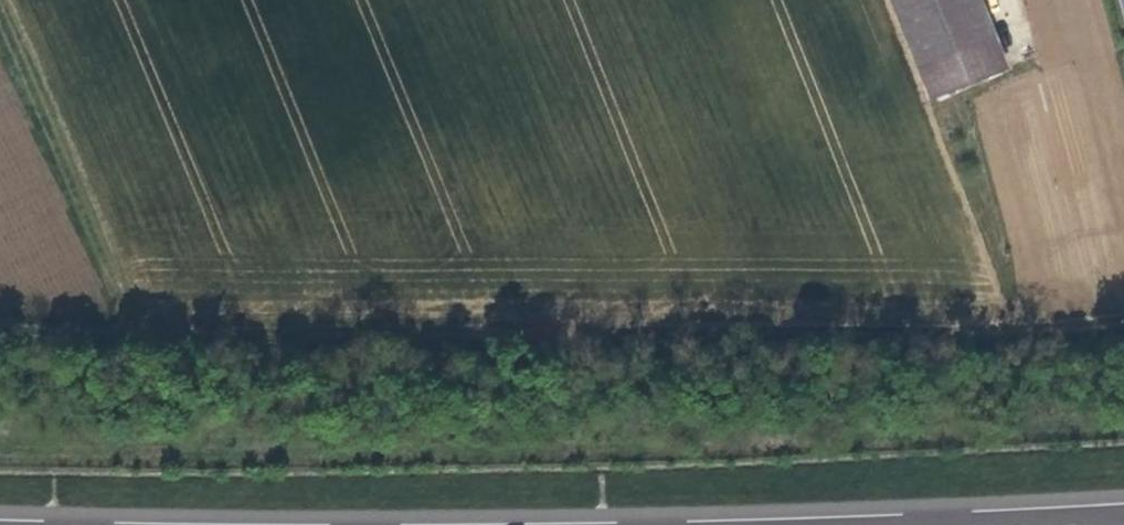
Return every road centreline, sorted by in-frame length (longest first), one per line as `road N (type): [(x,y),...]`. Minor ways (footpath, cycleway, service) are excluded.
road 1 (track): [(0,3),(135,308),(172,331),(784,335),(1123,322)]

